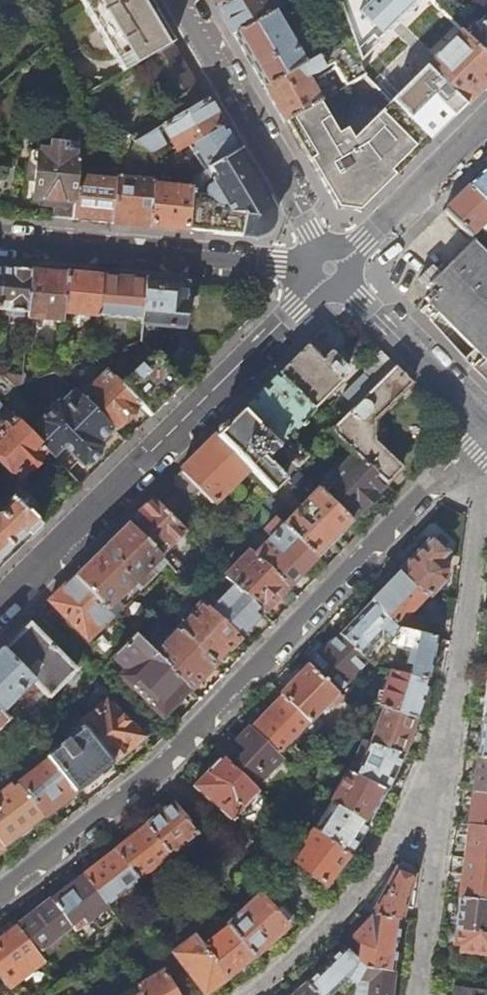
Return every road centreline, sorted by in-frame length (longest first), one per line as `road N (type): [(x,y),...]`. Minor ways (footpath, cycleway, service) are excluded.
road 1 (residential): [(0,896),(168,759),(486,424)]
road 2 (residential): [(316,287),(0,601)]
road 3 (residential): [(448,745),(486,427)]
road 4 (residential): [(448,745),(371,872),(252,994)]
road 5 (residential): [(0,240),(307,268)]
road 6 (residential): [(175,0),(319,248)]
road 7 (residential): [(417,994),(448,745)]
road 8 (residential): [(347,285),(486,424)]
road 9 (residential): [(486,119),(349,253)]

